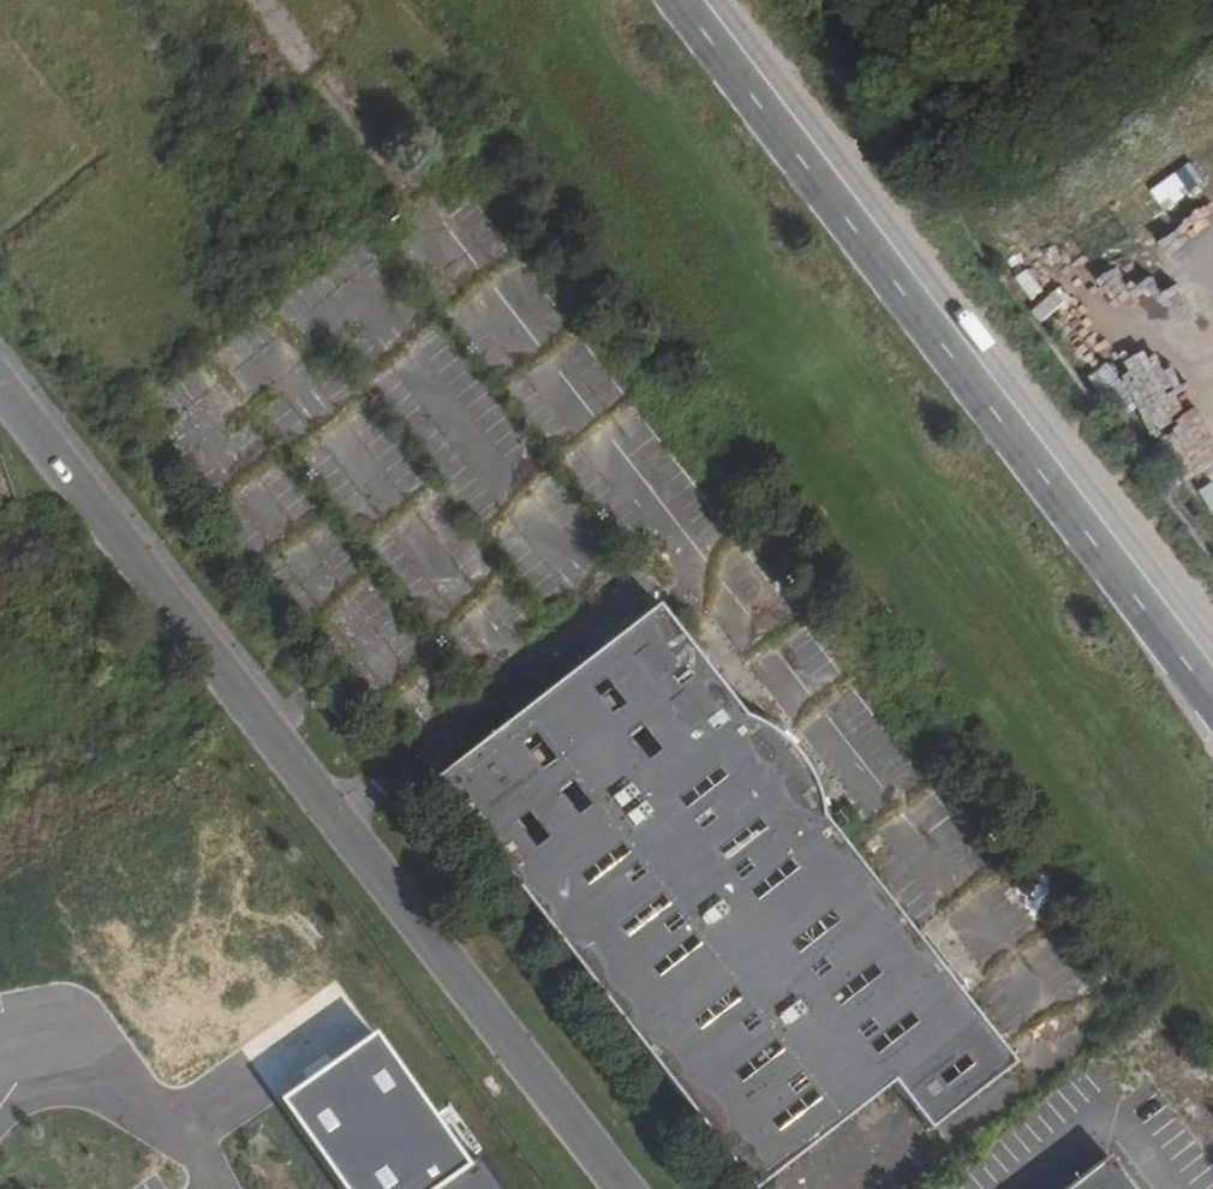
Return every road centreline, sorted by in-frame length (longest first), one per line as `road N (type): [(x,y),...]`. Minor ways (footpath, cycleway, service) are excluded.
road 1 (unclassified): [(623,1188),(0,385)]
road 2 (primary): [(679,0),(1212,702)]

